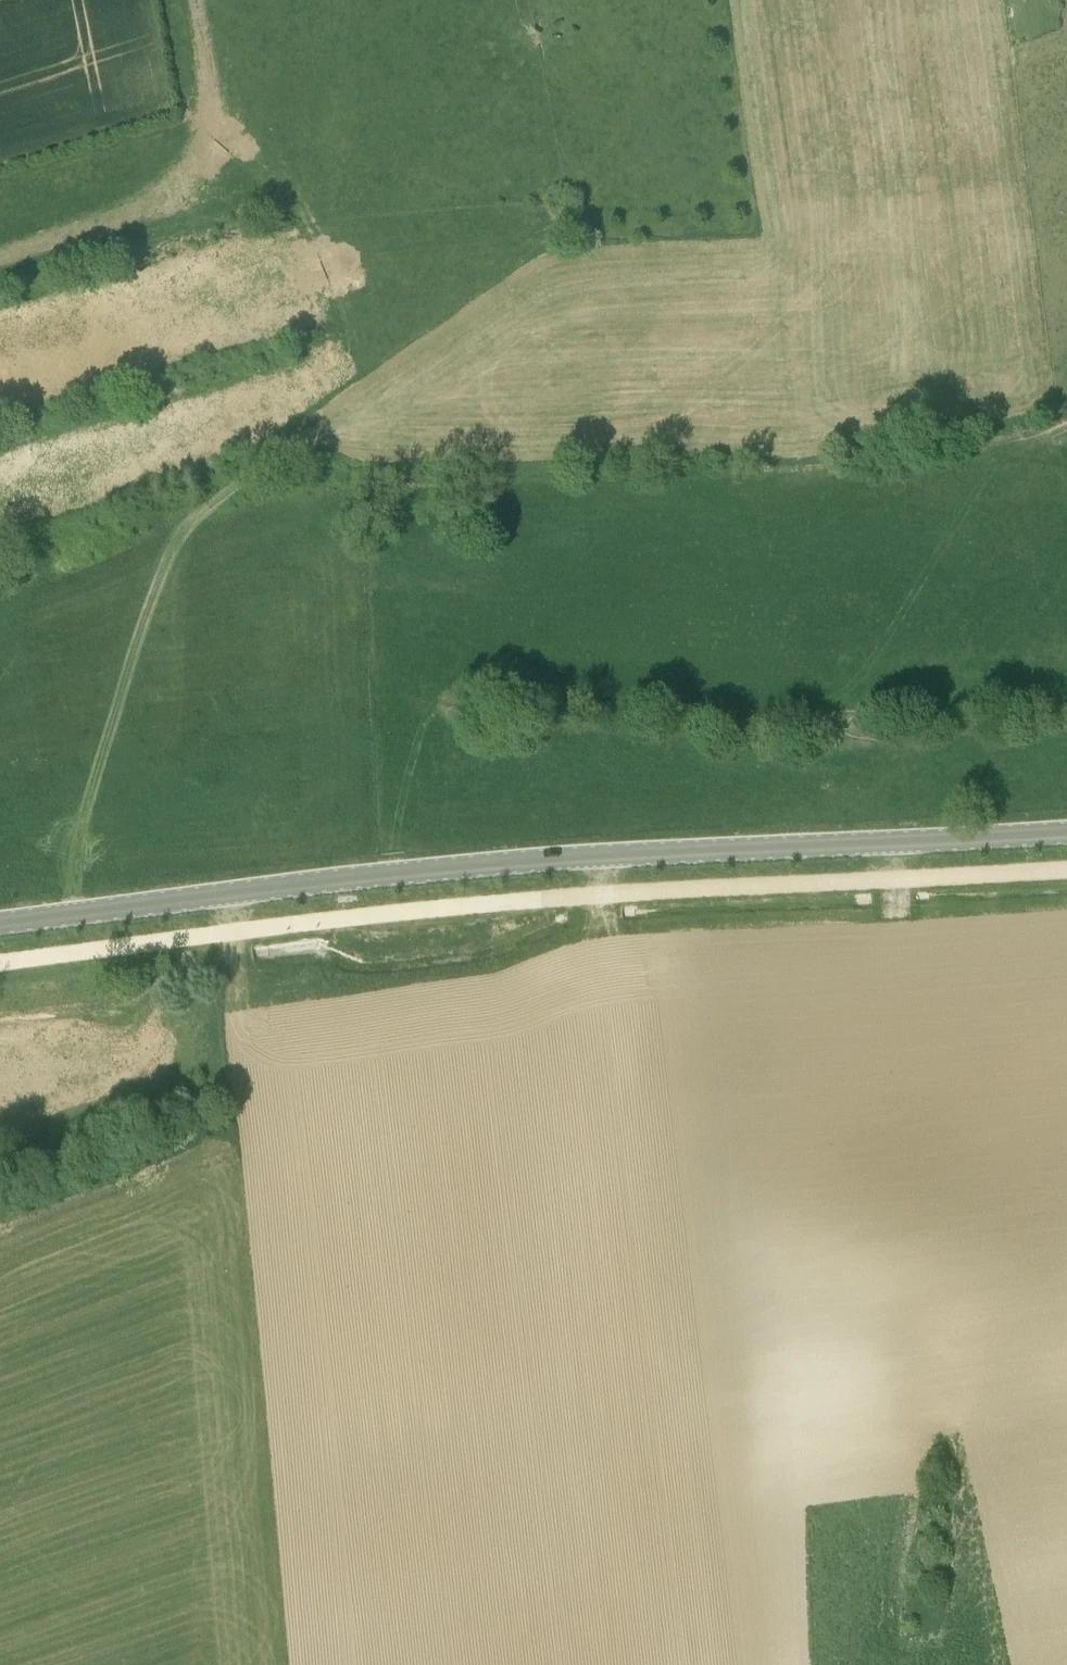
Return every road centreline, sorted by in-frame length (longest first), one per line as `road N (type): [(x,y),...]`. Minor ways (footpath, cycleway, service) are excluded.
road 1 (tertiary): [(0,920),(523,861),(1066,831)]

